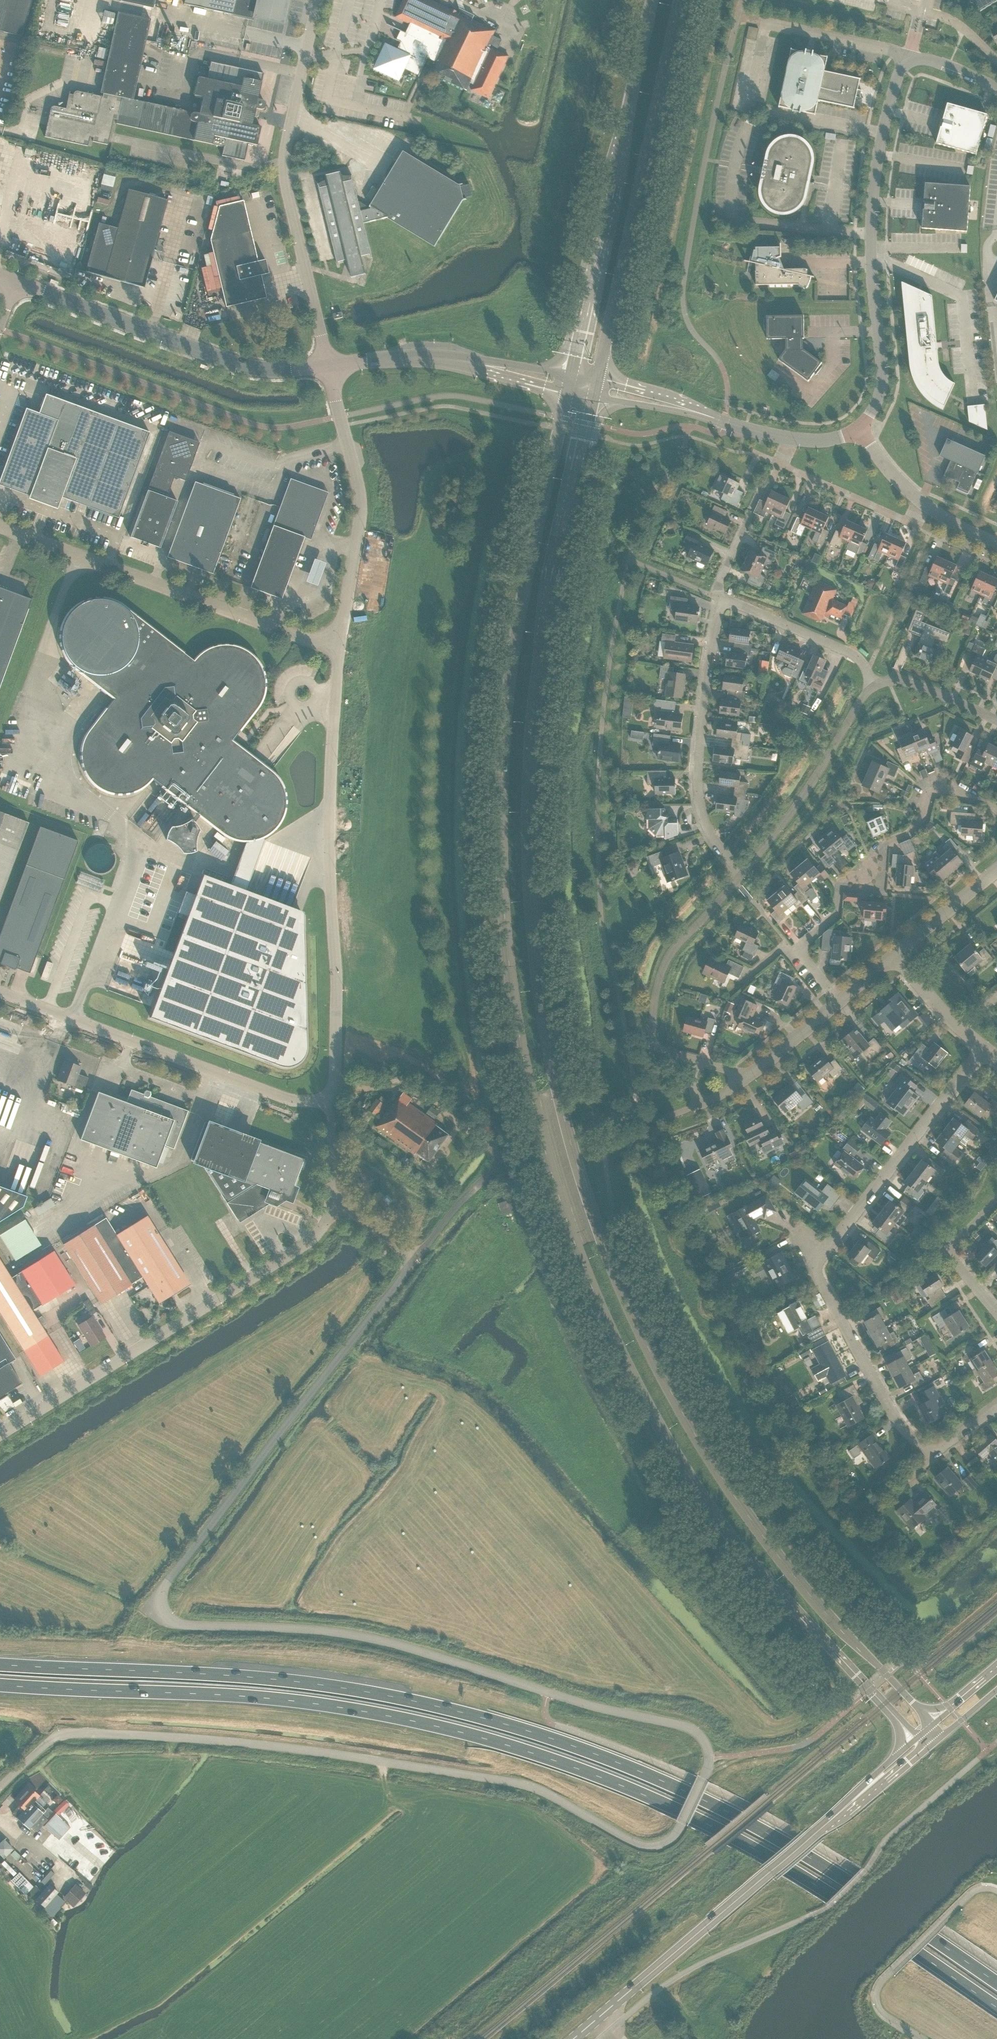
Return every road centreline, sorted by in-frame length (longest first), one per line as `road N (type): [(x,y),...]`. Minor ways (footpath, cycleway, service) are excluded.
road 1 (unclassified): [(0,1788),(53,1739),(89,1731),(315,1751),(519,1783),(638,1845),(663,1844),(682,1824),(710,1758),(700,1735),(678,1724),(591,1706),(372,1639),(176,1623),(163,1616),(167,1582),(415,1259),(342,1202)]
road 2 (secondary): [(565,393),(517,630),(501,804),(514,994),(539,1127),(607,1323),(669,1444),(731,1538),(914,1740)]
road 3 (secondary): [(932,1725),(791,1571),(693,1431),(620,1286),(564,1116),(534,946),(529,777),(538,672),(594,396)]
road 4 (trunk): [(0,1685),(324,1705),(559,1760),(768,1853),(996,2005)]
road 5 (trunk): [(996,1982),(786,1840),(547,1736),(329,1684),(0,1664)]
road 6 (residential): [(932,1450),(915,1444),(893,1419),(819,1268),(983,1049)]
road 7 (unclassified): [(334,1101),(330,796),(341,644)]
road 8 (unclassified): [(342,1202),(295,1251),(0,1434)]
road 9 (secondary): [(597,379),(681,0)]
road 10 (unclassified): [(858,429),(882,381),(872,202),(885,118),(907,55)]
road 11 (secondary): [(653,0),(570,374)]
road 12 (unclassified): [(317,0),(284,164),(328,367)]
road 13 (unclassified): [(341,644),(307,639),(0,527)]
road 14 (unclassified): [(334,1101),(292,1099),(0,991)]
road 15 (tertiary): [(328,367),(244,366),(15,281)]
road 16 (residential): [(797,951),(833,918),(839,886),(879,891),(883,845),(922,823),(927,793),(940,786),(996,812)]
road 17 (residential): [(740,876),(709,836),(697,784),(705,674),(723,598)]
road 18 (unclassified): [(341,644),(359,487),(328,367)]
road 19 (tertiary): [(572,2038),(772,1870)]
road 20 (residential): [(698,1062),(652,1044),(655,998),(678,943),(740,876)]
road 21 (residential): [(740,876),(875,686)]
road 22 (residential): [(875,686),(850,652),(723,598)]
road 23 (residential): [(921,501),(912,524),(780,464)]
road 24 (tertiary): [(810,1837),(843,1820),(933,1744)]
road 25 (residential): [(996,1313),(951,1250),(996,1200)]
road 26 (unclassified): [(907,55),(767,22)]
road 27 (tertiary): [(914,1740),(810,1837)]
road 28 (unclassified): [(896,957),(996,869)]
road 29 (residential): [(875,686),(916,685),(996,721)]
road 30 (residential): [(896,957),(983,1049)]
road 31 (tertiary): [(454,360),(328,367)]
road 32 (unclassified): [(744,1080),(840,1002)]
road 33 (unclassified): [(714,417),(597,379)]
road 34 (unclassified): [(594,396),(714,417)]

